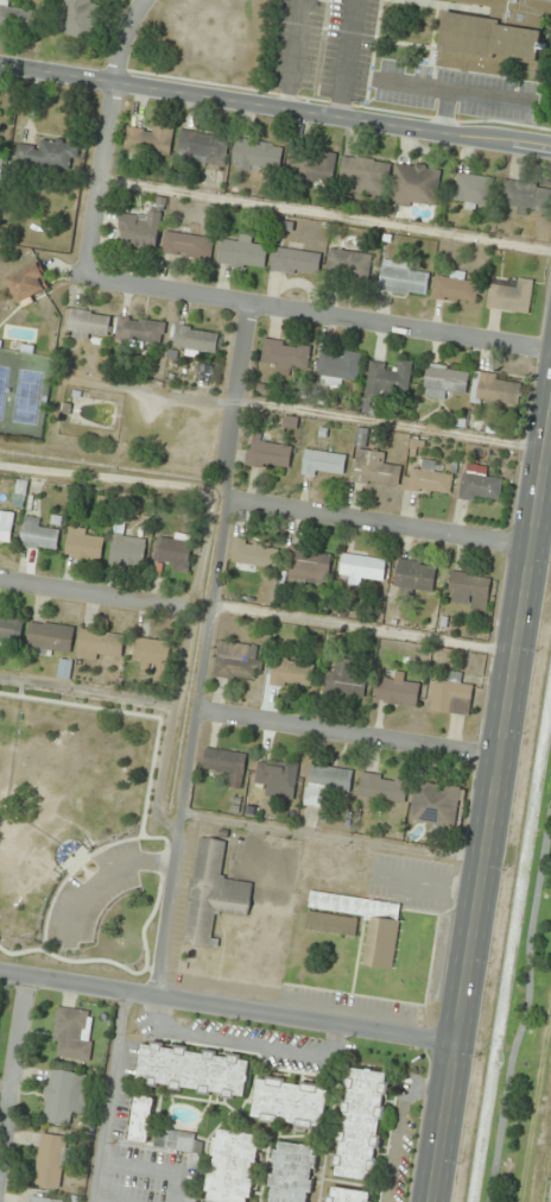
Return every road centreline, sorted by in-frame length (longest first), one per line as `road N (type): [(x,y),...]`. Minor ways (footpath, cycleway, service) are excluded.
road 1 (secondary): [(550,431),(434,1201)]
road 2 (residential): [(154,999),(253,309)]
road 3 (secondary): [(550,150),(0,65)]
road 4 (residential): [(550,357),(88,277)]
road 5 (tertiary): [(458,1047),(0,975)]
road 6 (residential): [(500,761),(198,715)]
road 7 (residential): [(532,547),(232,499)]
road 8 (residential): [(88,277),(115,84),(134,13),(145,0)]
road 9 (residential): [(194,613),(0,581)]
road 10 (residential): [(0,678),(173,705)]
road 11 (residential): [(0,1146),(27,980)]

